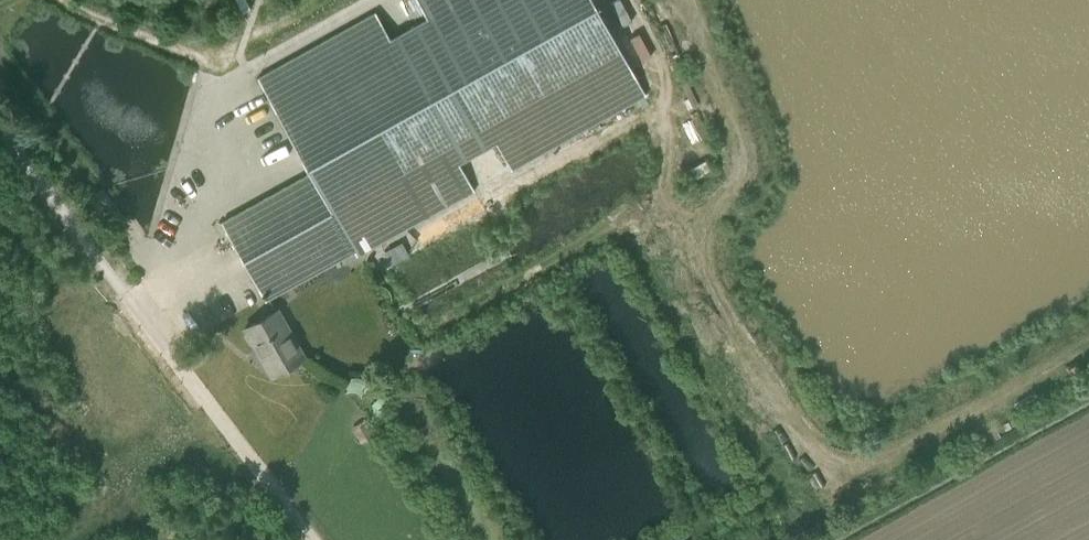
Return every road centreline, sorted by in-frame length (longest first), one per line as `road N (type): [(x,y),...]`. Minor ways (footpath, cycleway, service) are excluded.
road 1 (unclassified): [(309,539),(0,144)]

